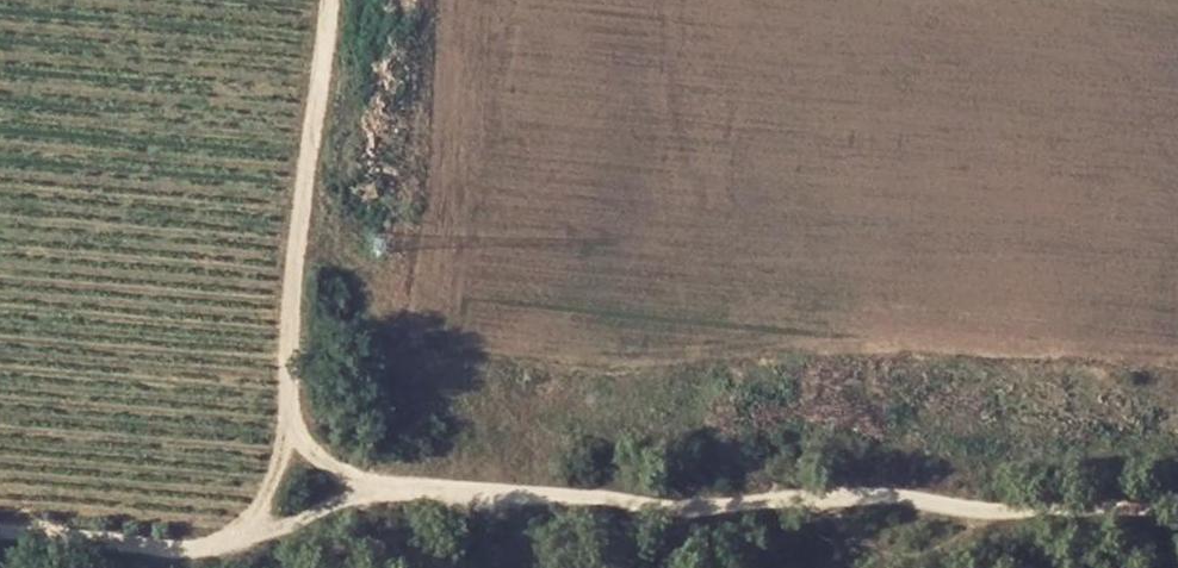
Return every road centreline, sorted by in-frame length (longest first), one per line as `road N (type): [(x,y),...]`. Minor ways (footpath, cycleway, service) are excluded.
road 1 (track): [(1177,515),(436,488),(373,493),(252,535),(176,550),(0,533)]
road 2 (track): [(252,535),(282,465),(290,394)]

